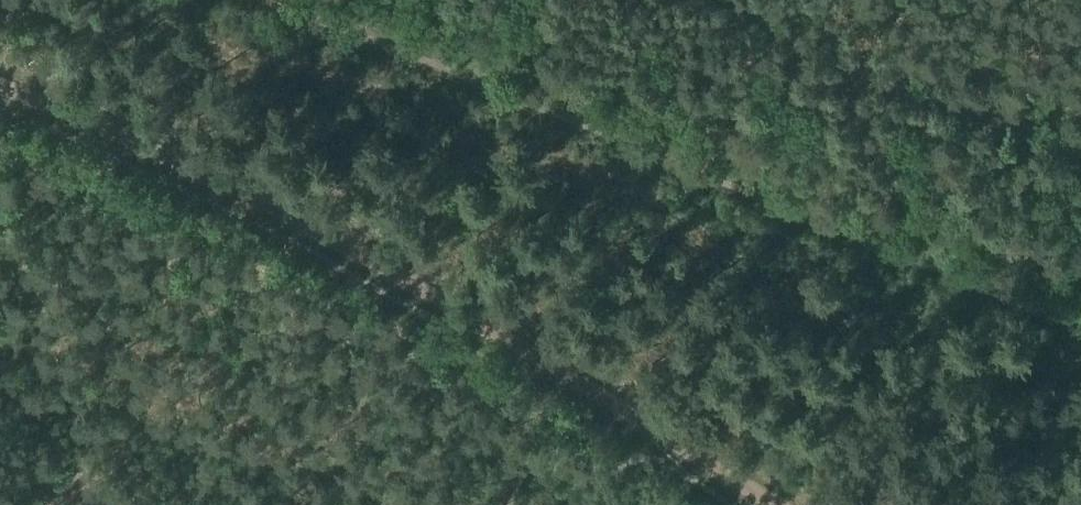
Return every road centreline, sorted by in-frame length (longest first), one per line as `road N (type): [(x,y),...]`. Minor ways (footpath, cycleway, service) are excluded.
road 1 (track): [(0,88),(117,130),(480,321),(782,504)]

